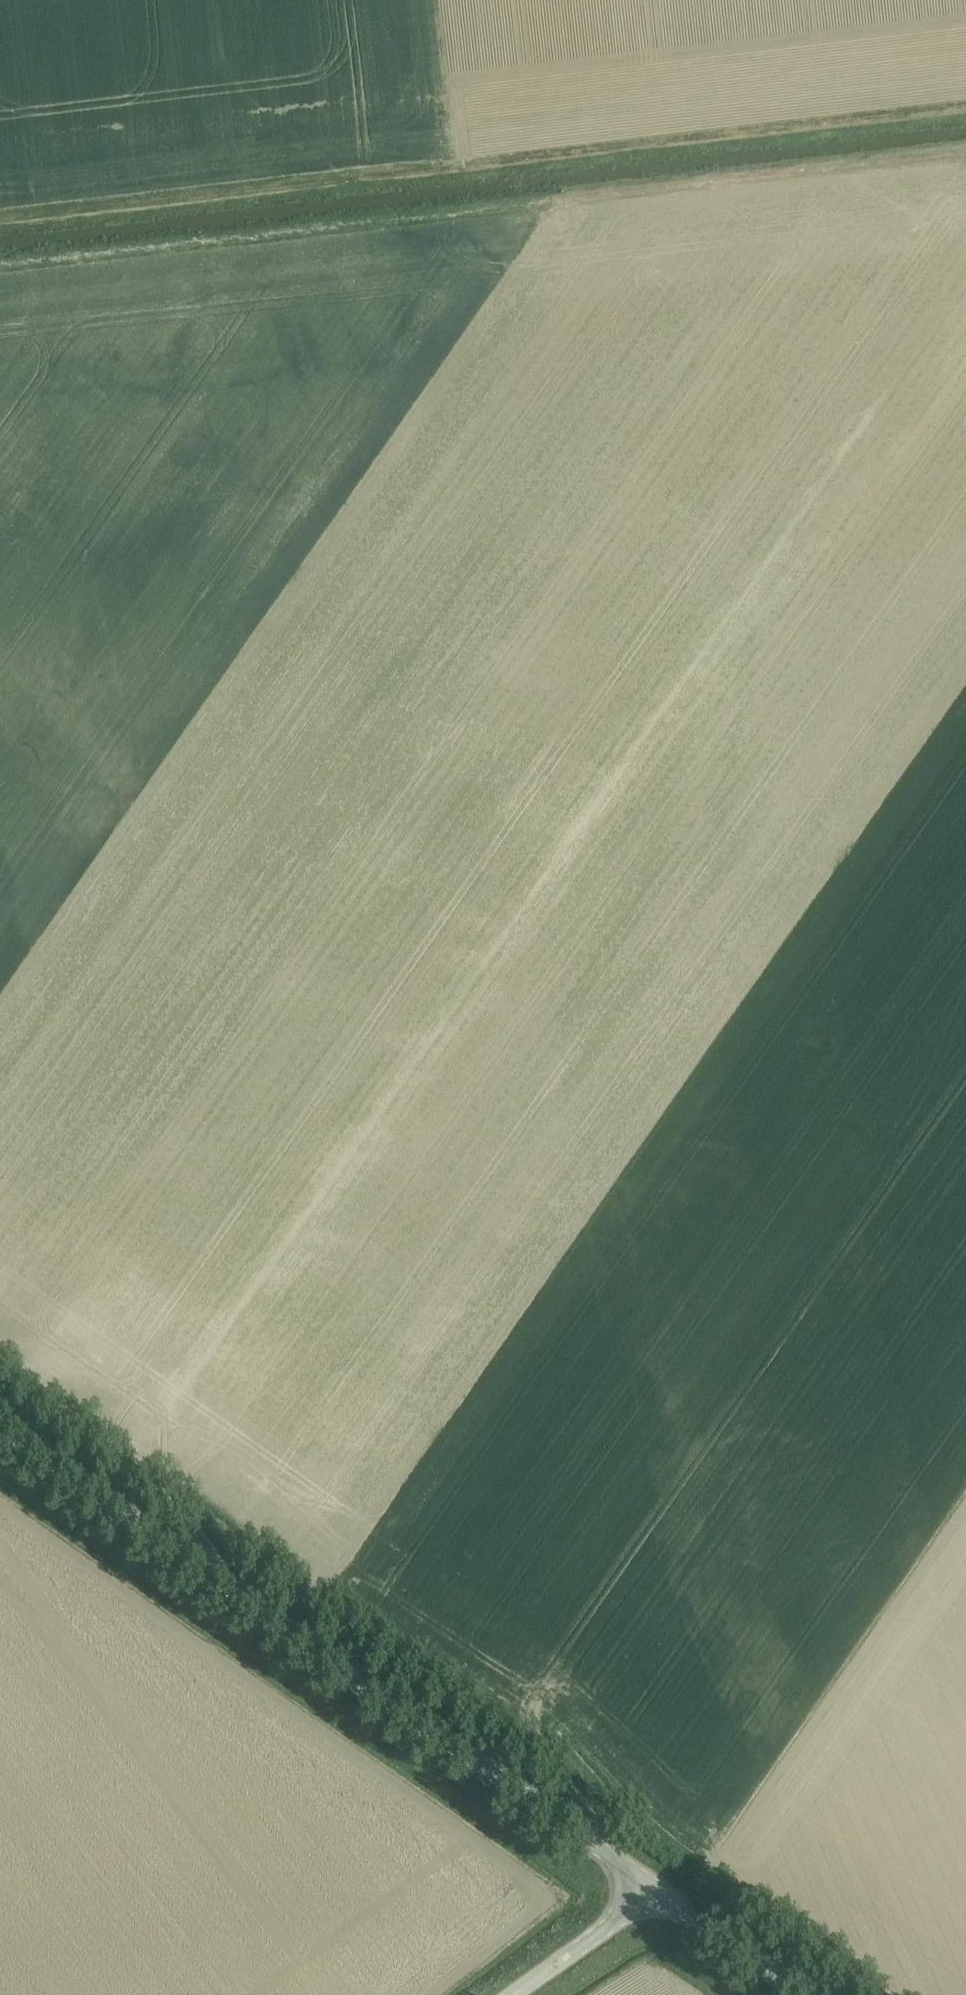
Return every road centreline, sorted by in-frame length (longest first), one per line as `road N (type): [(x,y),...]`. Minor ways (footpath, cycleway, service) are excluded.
road 1 (tertiary): [(654,1888),(0,1425)]
road 2 (tertiary): [(806,1994),(654,1888)]
road 3 (unclassified): [(518,1994),(654,1888)]

